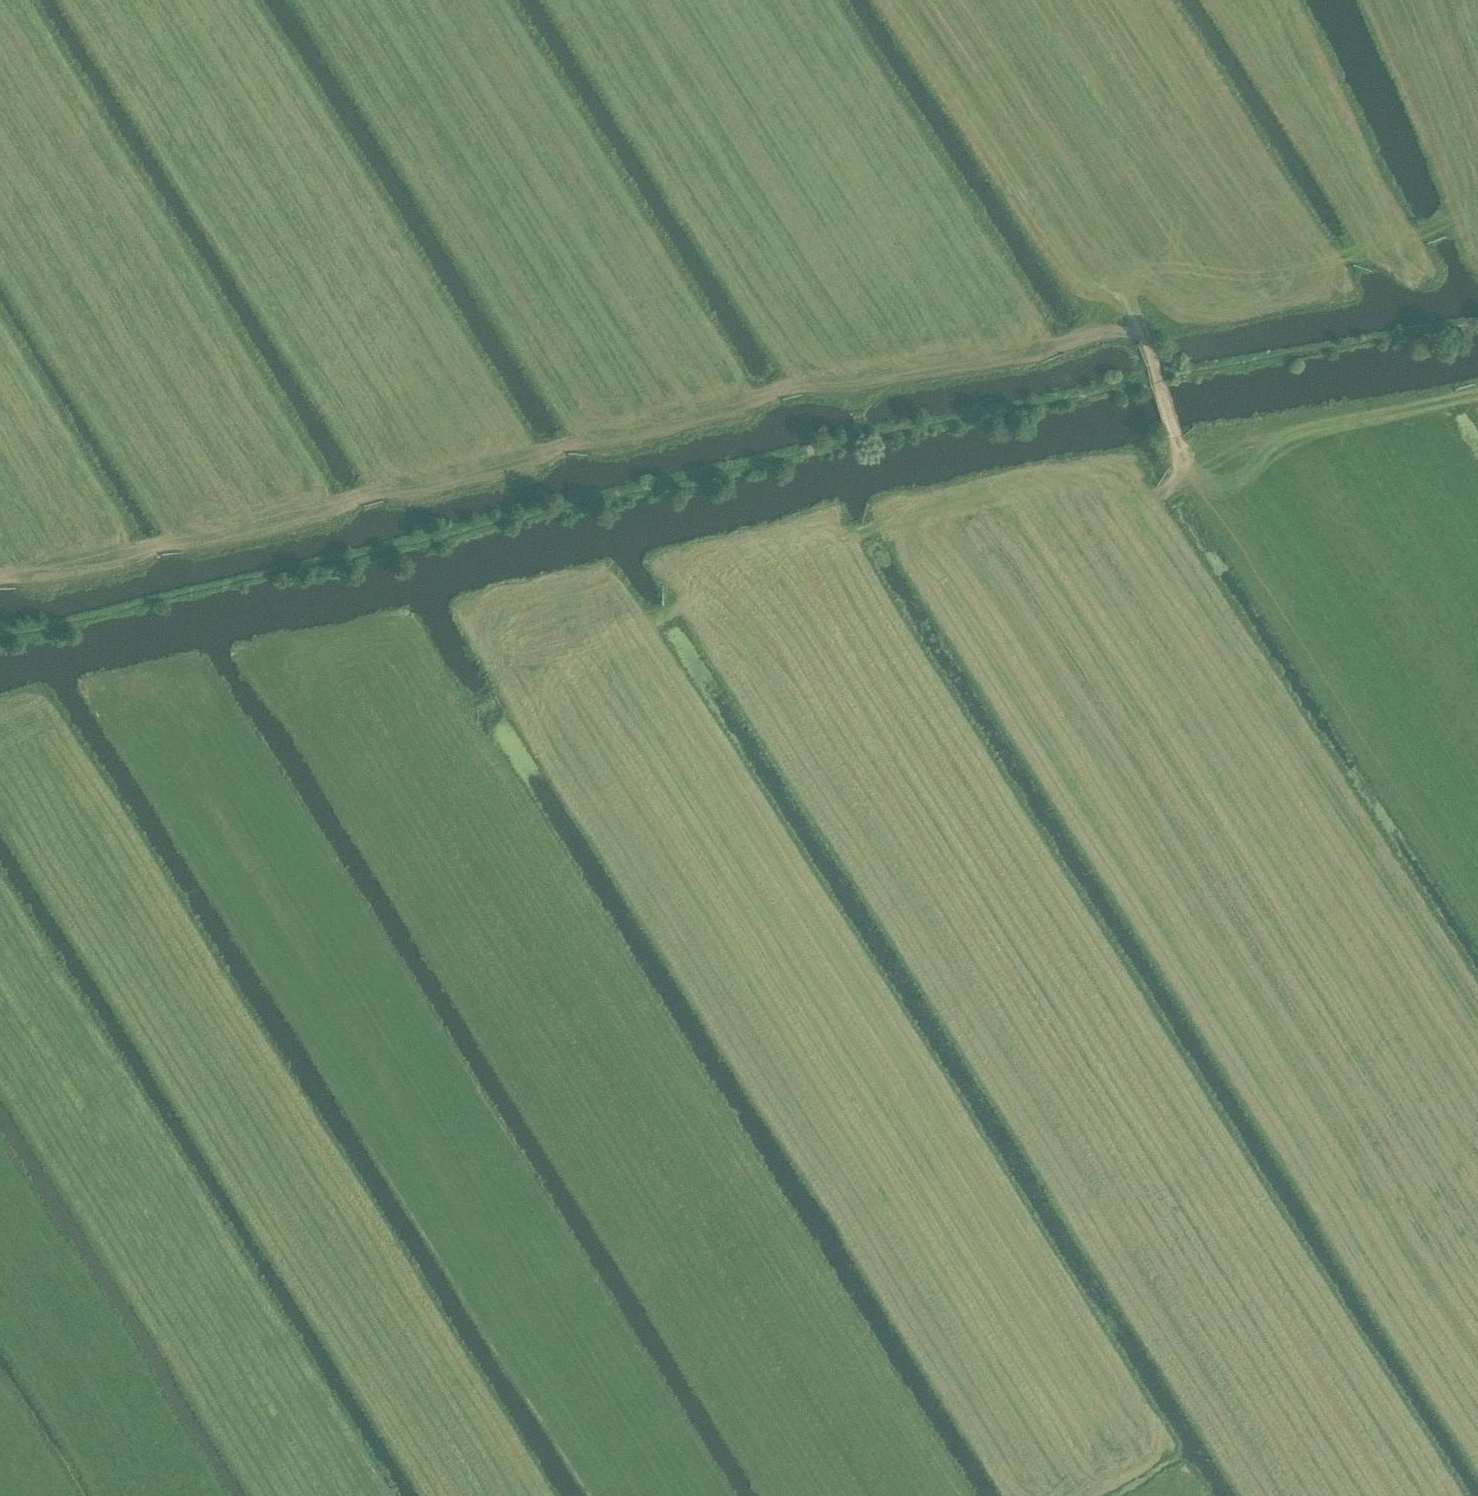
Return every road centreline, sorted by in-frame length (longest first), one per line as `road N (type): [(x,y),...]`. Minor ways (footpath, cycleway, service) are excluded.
road 1 (track): [(0,638),(814,449),(1156,378),(1477,323)]
road 2 (track): [(894,0),(1039,222),(1134,312),(1156,378)]
road 3 (track): [(1477,399),(1252,448),(1185,479),(1156,378)]
road 4 (track): [(764,251),(852,386),(863,440)]

